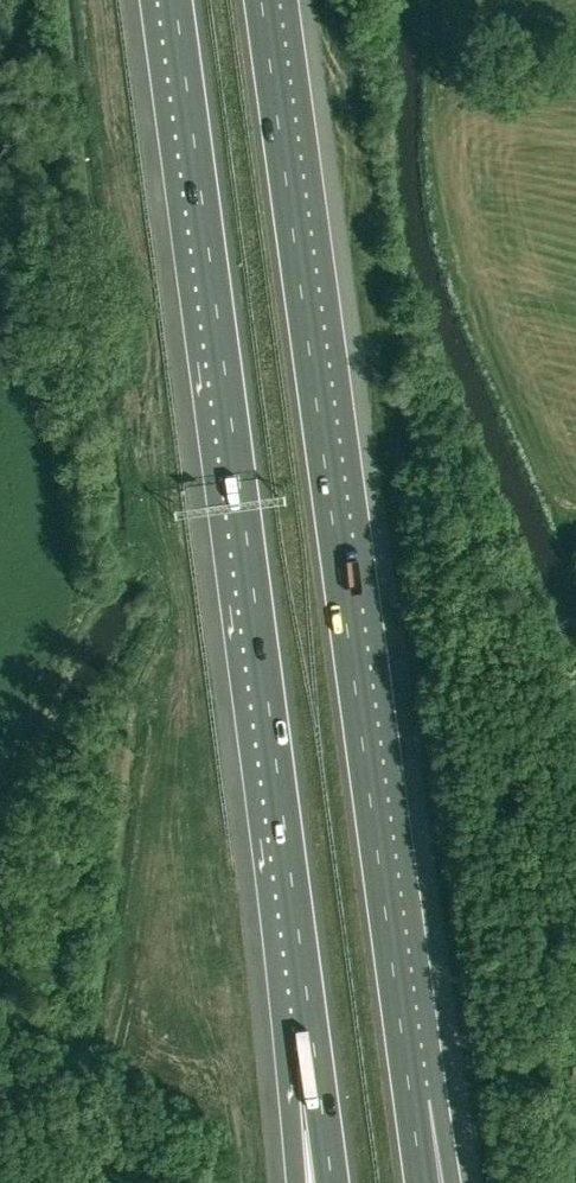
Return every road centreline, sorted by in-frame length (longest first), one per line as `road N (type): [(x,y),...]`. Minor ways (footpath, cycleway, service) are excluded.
road 1 (motorway): [(411,1099),(268,0)]
road 2 (motorway): [(173,0),(317,1069)]

